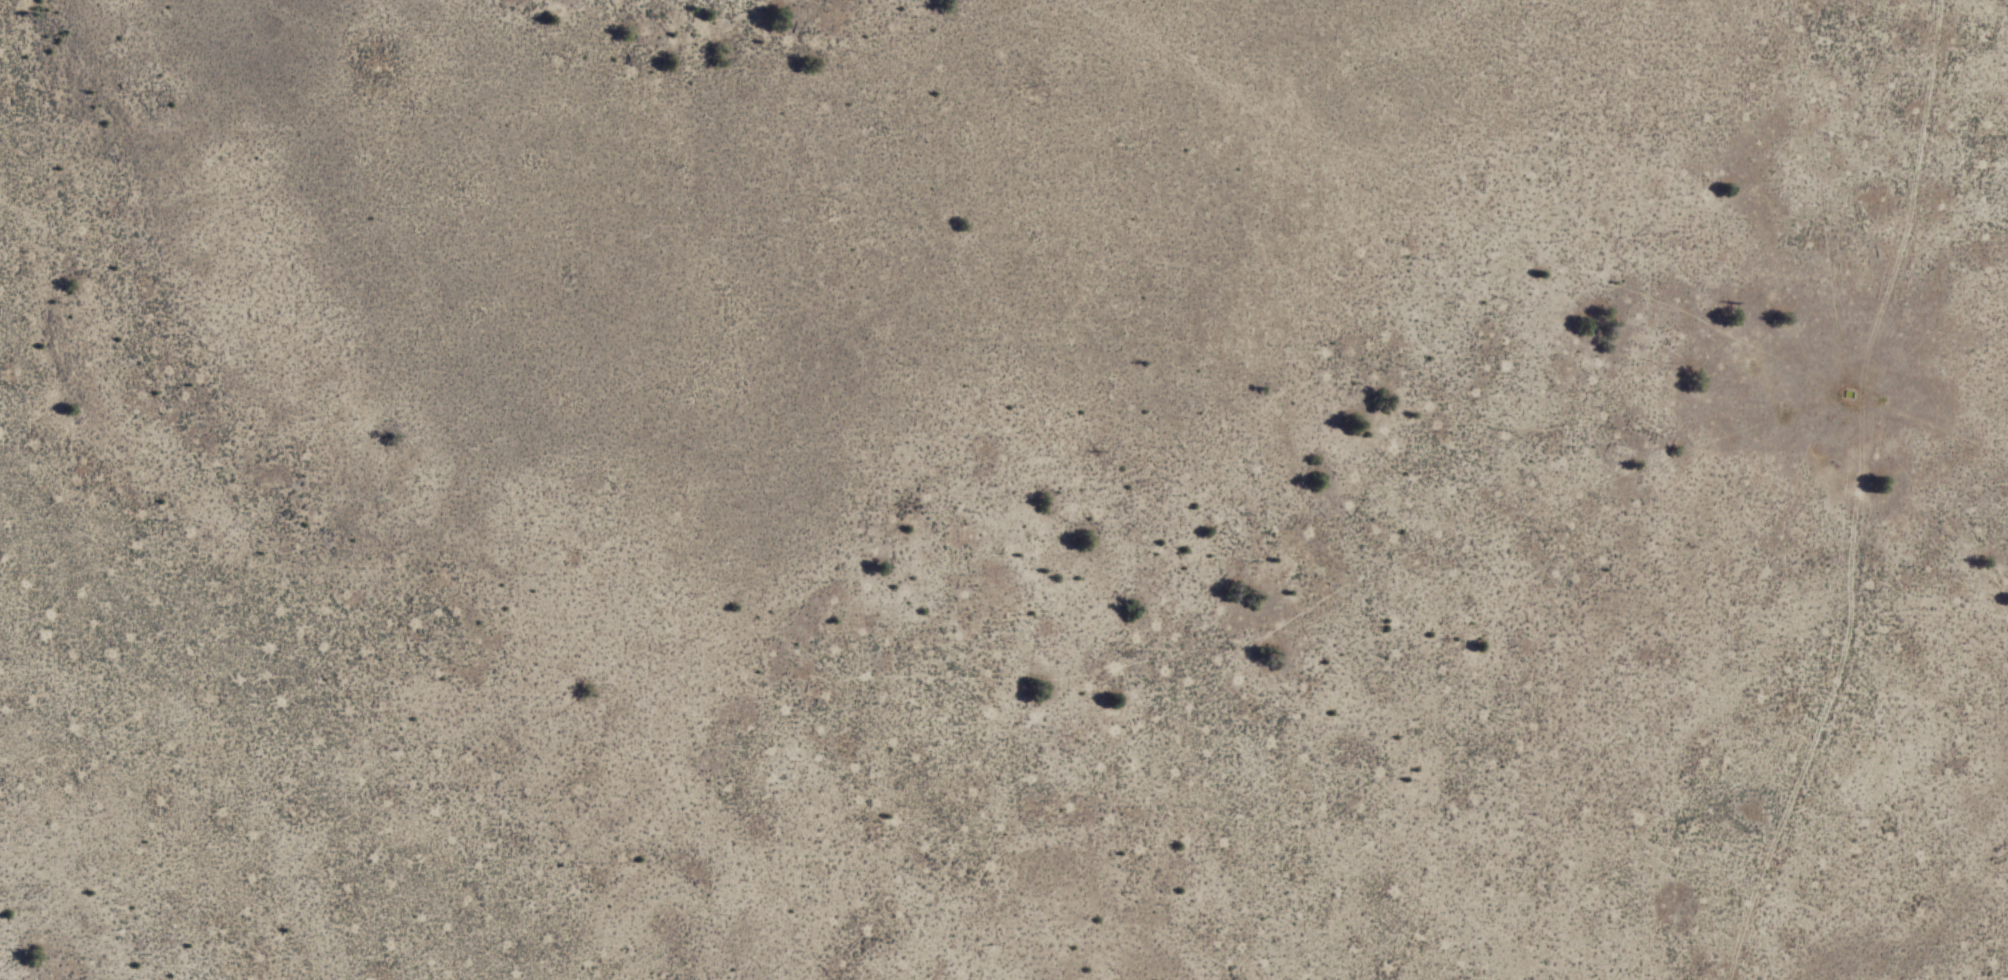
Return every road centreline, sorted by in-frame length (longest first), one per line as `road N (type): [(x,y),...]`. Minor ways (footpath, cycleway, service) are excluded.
road 1 (track): [(1741,979),(1852,656),(1885,326),(1947,0)]

